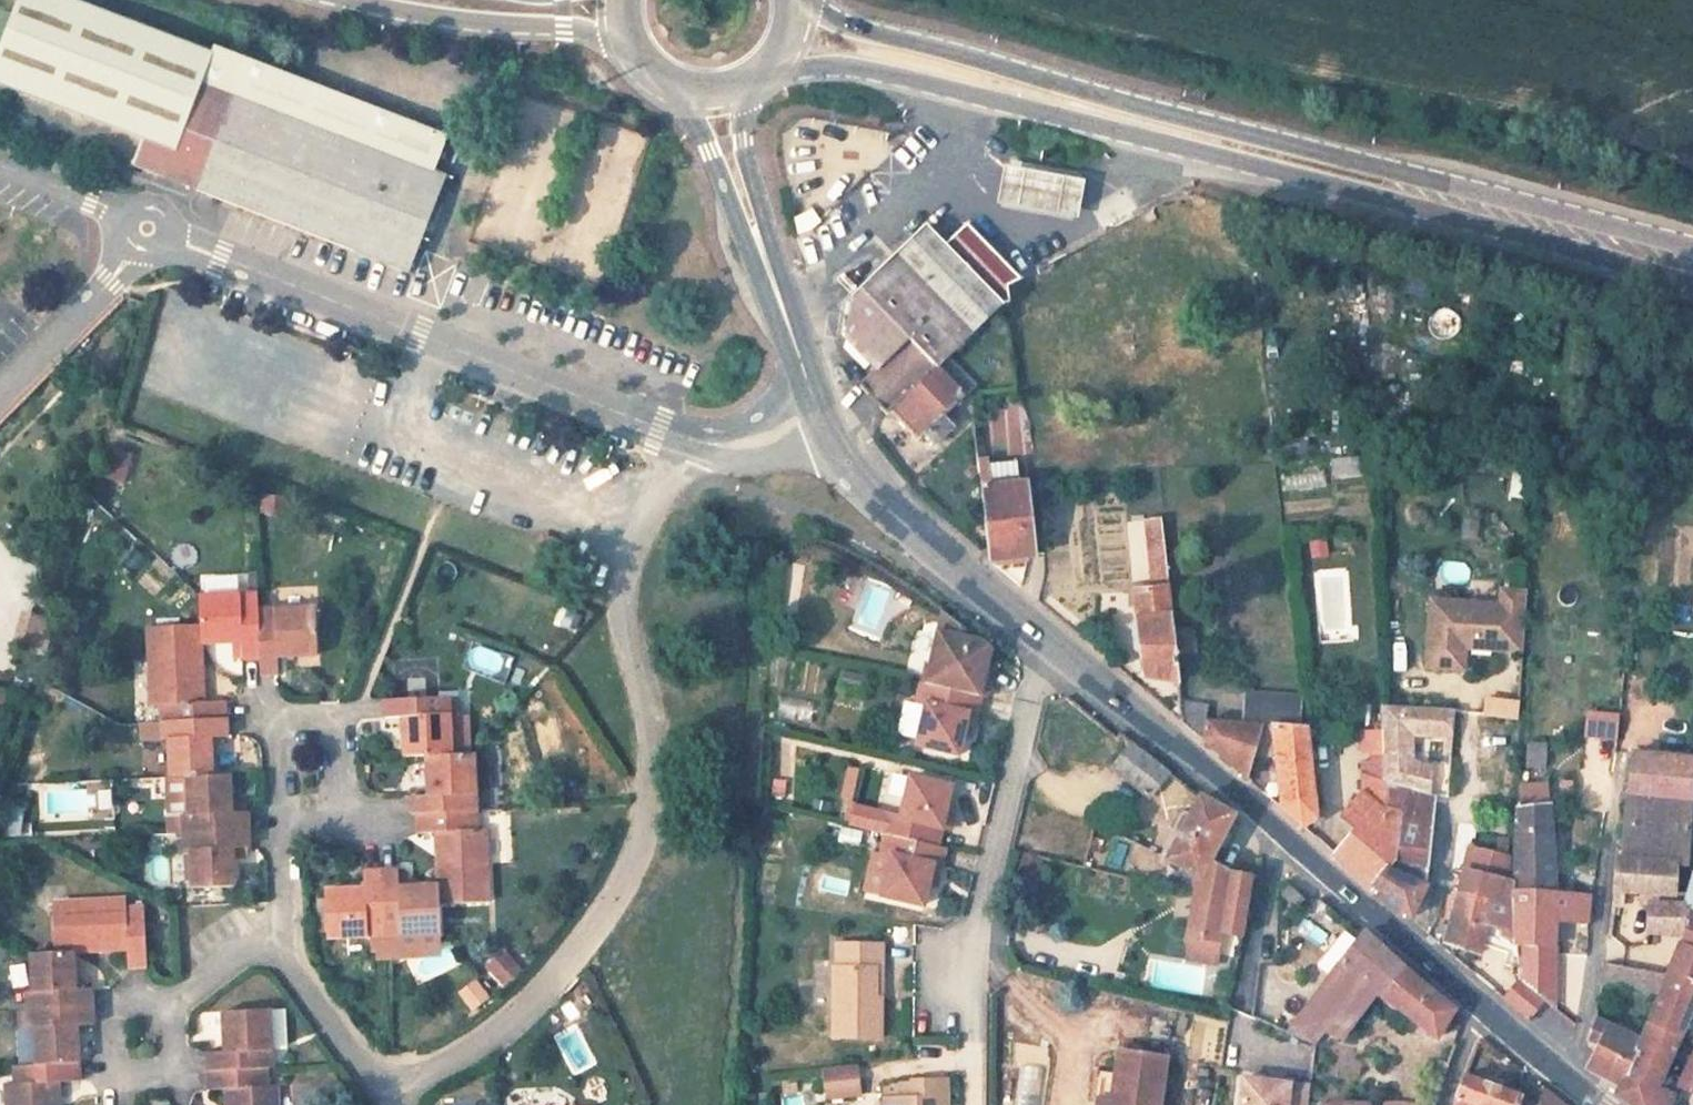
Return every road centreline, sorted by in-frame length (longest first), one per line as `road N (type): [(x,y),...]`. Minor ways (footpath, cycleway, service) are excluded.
road 1 (primary): [(786,50),(1389,199),(1576,227)]
road 2 (primary): [(1576,227),(1395,163),(798,6)]
road 3 (residential): [(674,430),(621,531),(613,593),(644,726),(647,795),(628,866),(575,959),(482,1049),(414,1080),(388,1081)]
road 4 (residential): [(145,236),(674,430)]
road 5 (tertiary): [(1047,646),(1257,808),(1479,1001)]
road 6 (residential): [(1047,646),(975,947),(972,1044)]
road 7 (tertiary): [(826,434),(880,505),(1047,646)]
road 8 (primary): [(338,0),(394,15),(577,29),(624,47)]
road 9 (residential): [(172,998),(174,1047),(159,1074),(132,1076),(112,1054),(111,1012),(158,1006)]
road 10 (residential): [(0,389),(145,236)]
road 11 (residential): [(279,827),(337,822),(335,729),(277,732)]
road 12 (tertiary): [(759,243),(826,434)]
road 13 (residential): [(388,1081),(370,1081),(279,955)]
road 14 (tertiary): [(688,95),(759,243)]
road 15 (tertiary): [(1479,1001),(1603,1104)]
road 16 (tertiary): [(759,243),(752,85)]
road 17 (residential): [(674,430),(734,452),(826,434)]
road 18 (residential): [(0,182),(145,236)]
road 19 (residential): [(279,955),(279,827)]
road 20 (primary): [(1576,227),(1692,266)]

